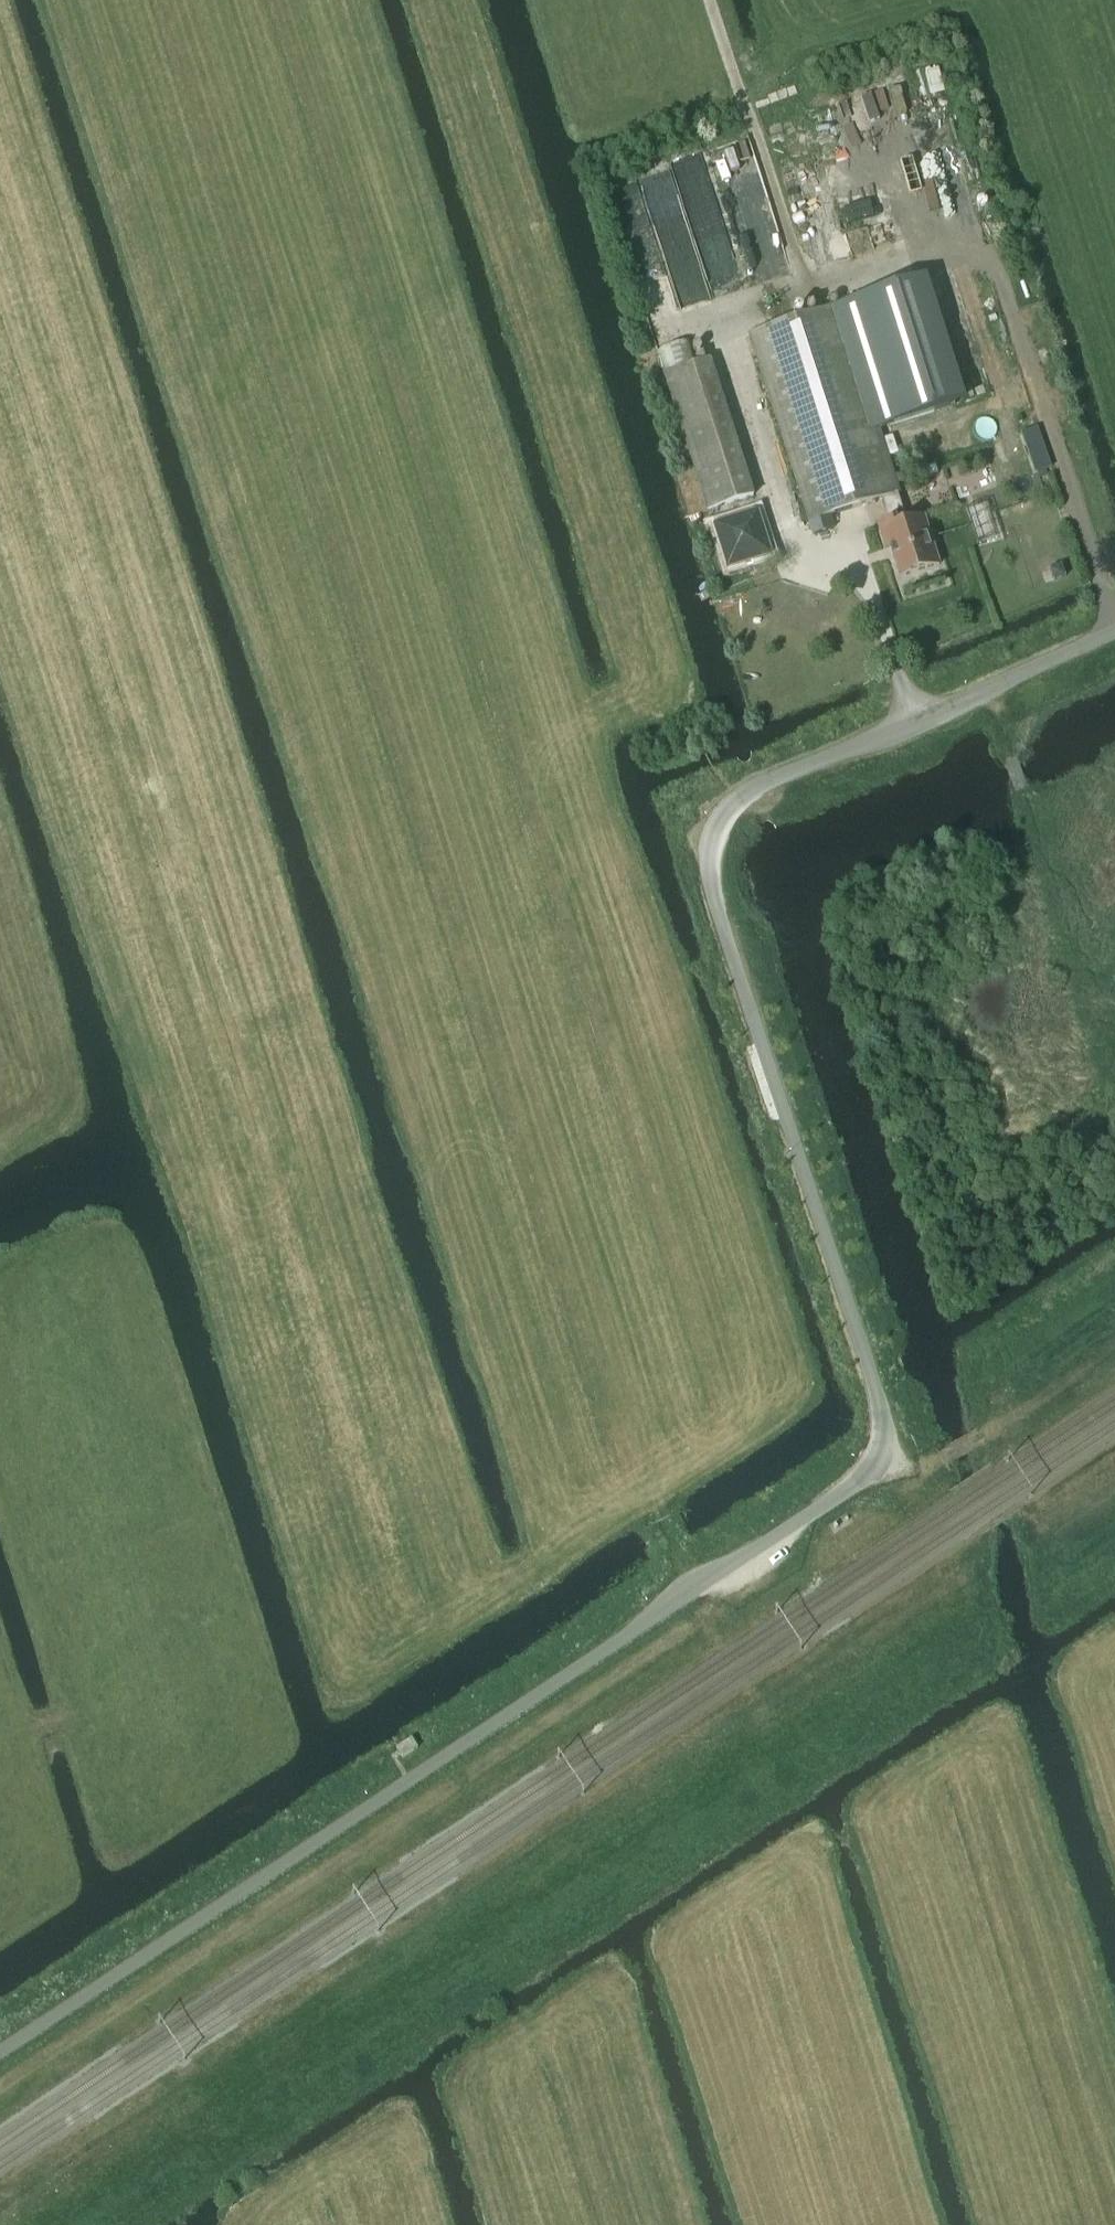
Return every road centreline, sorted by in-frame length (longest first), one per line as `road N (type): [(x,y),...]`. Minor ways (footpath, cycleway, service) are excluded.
road 1 (unclassified): [(0,2051),(867,1473),(884,1436),(880,1399),(717,914),(705,867),(709,838),(721,813),(752,788),(1114,633)]
road 2 (track): [(806,290),(711,0)]

